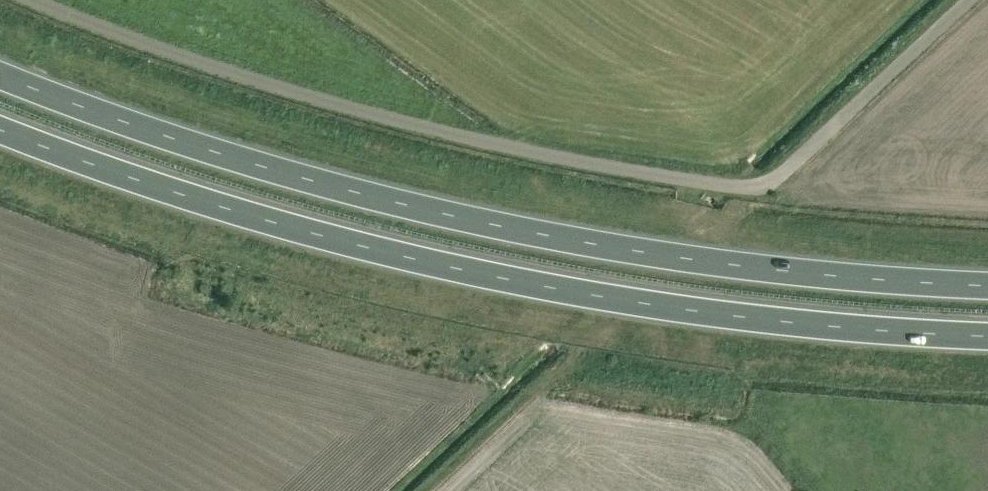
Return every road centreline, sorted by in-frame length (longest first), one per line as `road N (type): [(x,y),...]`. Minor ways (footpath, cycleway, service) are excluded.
road 1 (unclassified): [(38,0),(365,111),(605,165),(754,186),(798,159),(969,0)]
road 2 (trunk): [(987,284),(731,263),(539,234),(298,177),(0,73)]
road 3 (trunk): [(0,129),(243,213),(526,280),(733,314),(987,334)]

